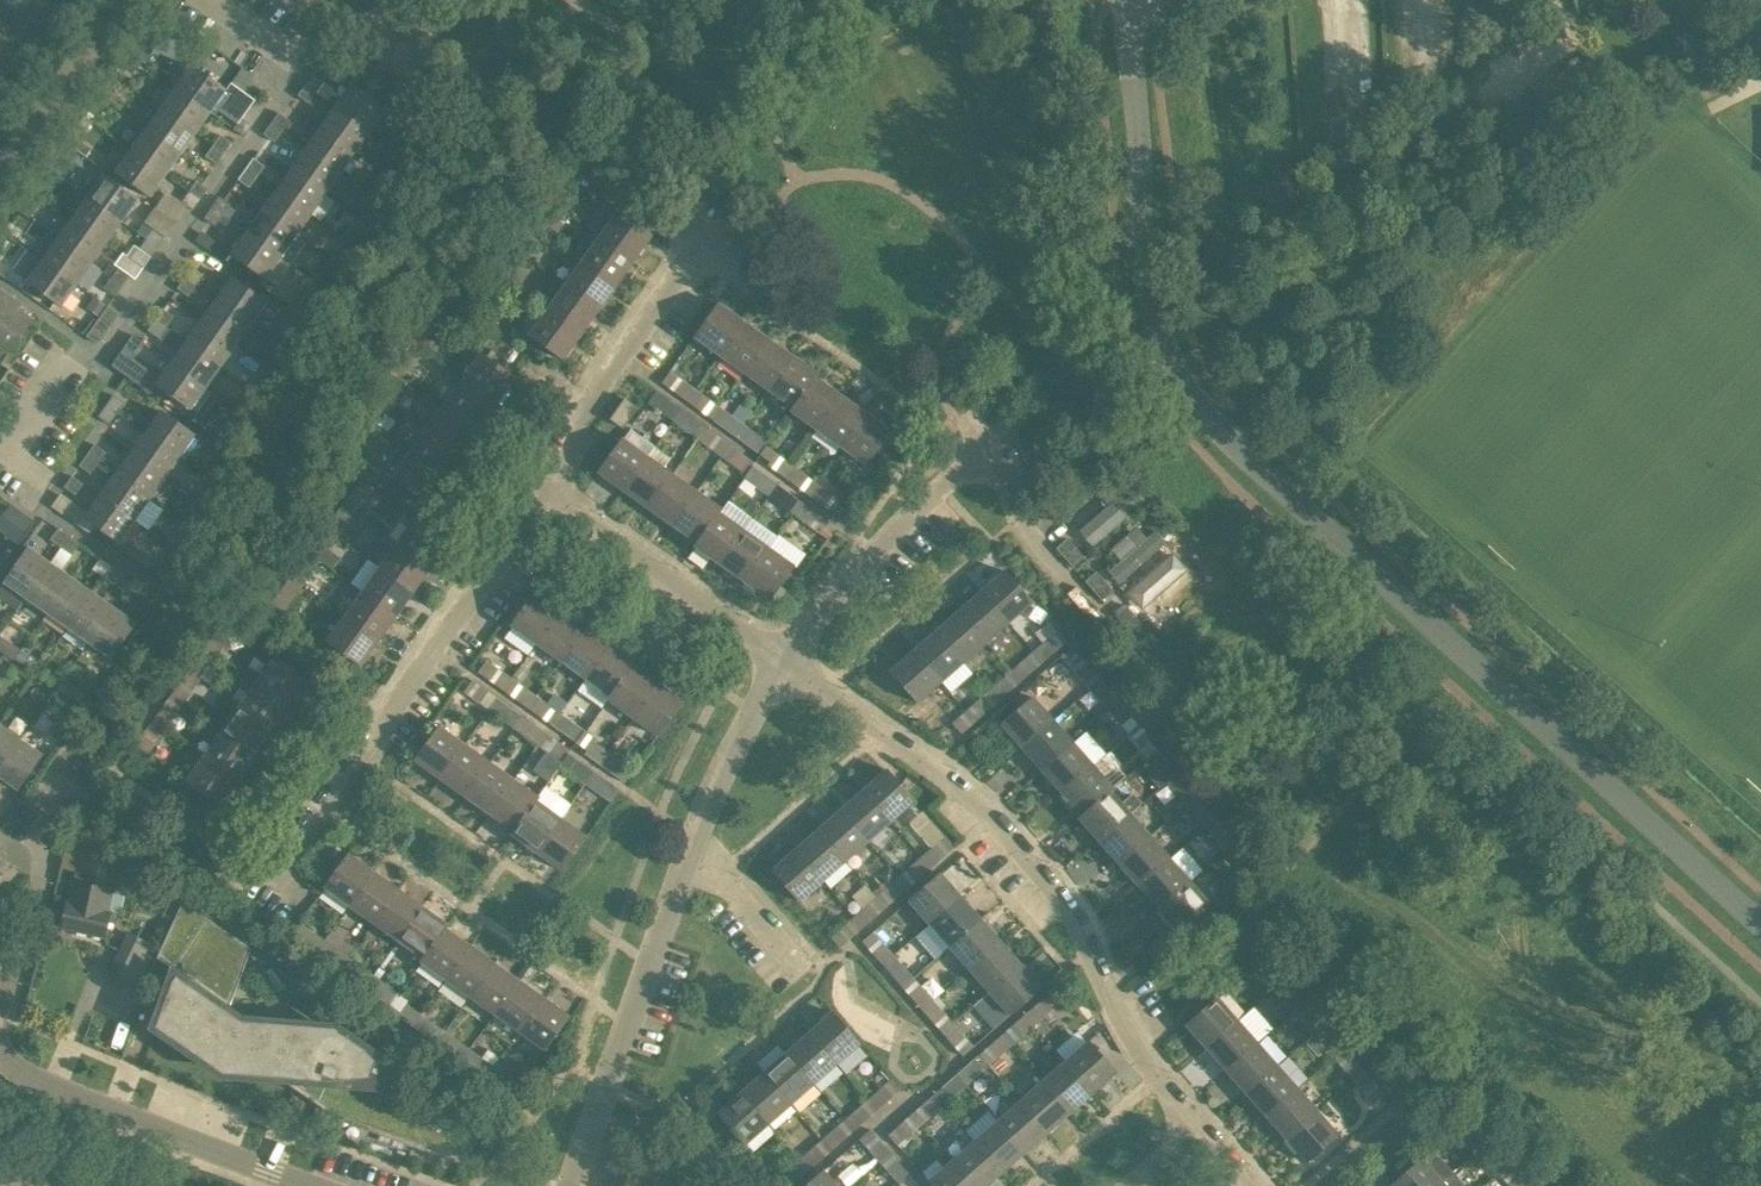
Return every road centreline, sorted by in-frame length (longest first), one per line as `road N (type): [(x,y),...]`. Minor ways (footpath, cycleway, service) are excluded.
road 1 (residential): [(1760,926),(1262,476),(1179,380),(1147,292),(1123,0)]
road 2 (residential): [(1195,1126),(1122,1031),(1065,902),(961,788),(782,661)]
road 3 (residential): [(572,1185),(717,774),(782,661)]
road 4 (residential): [(274,877),(530,506),(554,499)]
road 5 (track): [(1147,292),(1270,235),(1498,90)]
road 6 (tertiary): [(307,1185),(27,1076),(0,1053)]
road 7 (residential): [(554,499),(551,469),(703,238)]
road 8 (residential): [(782,661),(890,537),(984,455)]
road 9 (residential): [(782,661),(554,499)]
road 10 (tertiary): [(0,170),(123,0)]
road 11 (residential): [(0,998),(43,863),(0,843)]

